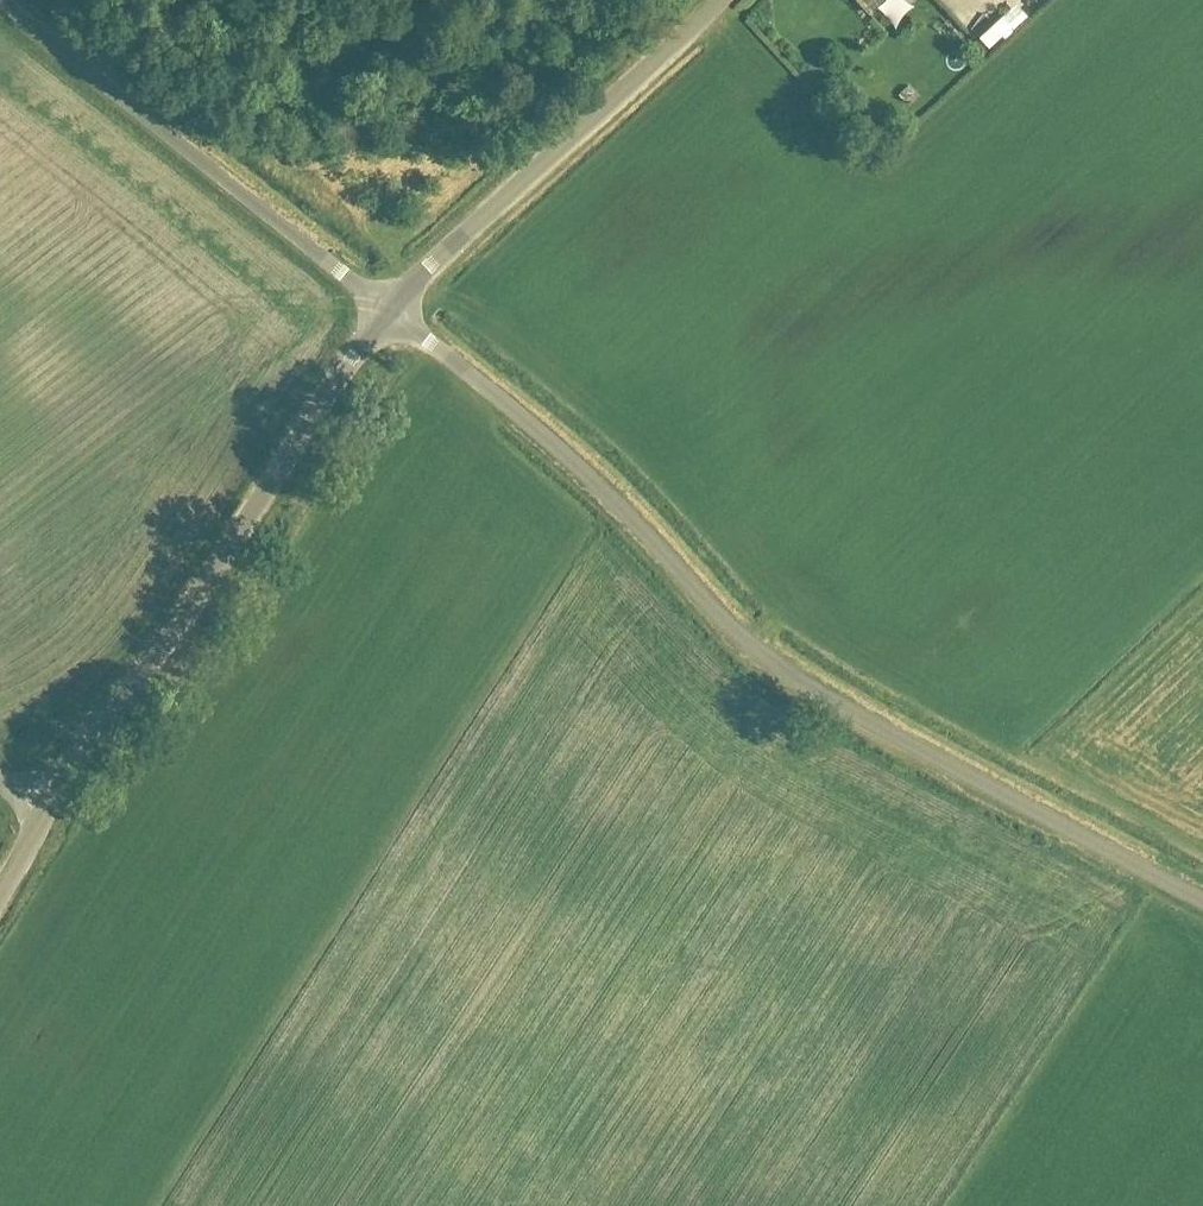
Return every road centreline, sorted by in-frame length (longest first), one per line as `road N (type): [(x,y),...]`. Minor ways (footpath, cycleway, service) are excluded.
road 1 (unclassified): [(1202,906),(864,724),(760,655),(576,463),(385,310)]
road 2 (unclassified): [(51,798),(170,639),(385,310)]
road 3 (unclassified): [(385,310),(6,0)]
road 4 (unclassified): [(385,310),(728,0)]

